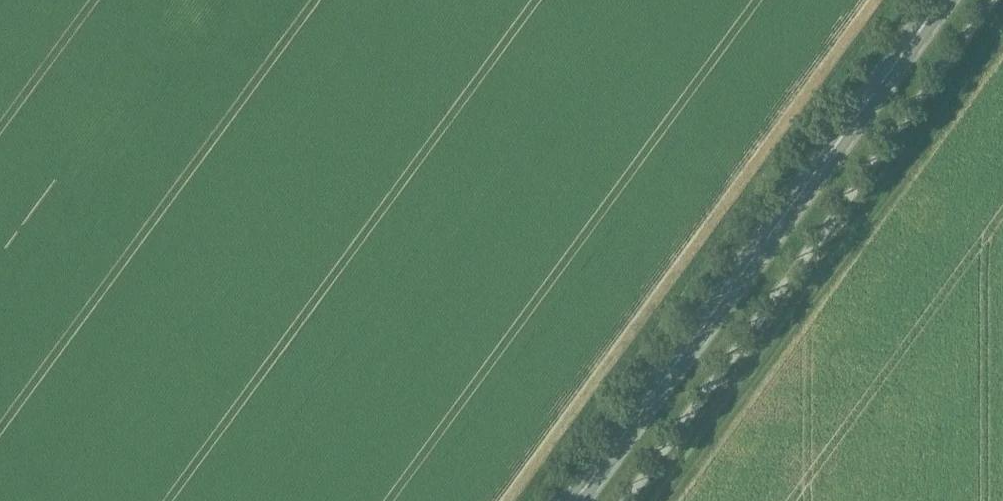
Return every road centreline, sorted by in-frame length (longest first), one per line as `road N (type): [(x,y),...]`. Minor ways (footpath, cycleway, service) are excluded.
road 1 (secondary): [(575,500),(942,0)]

